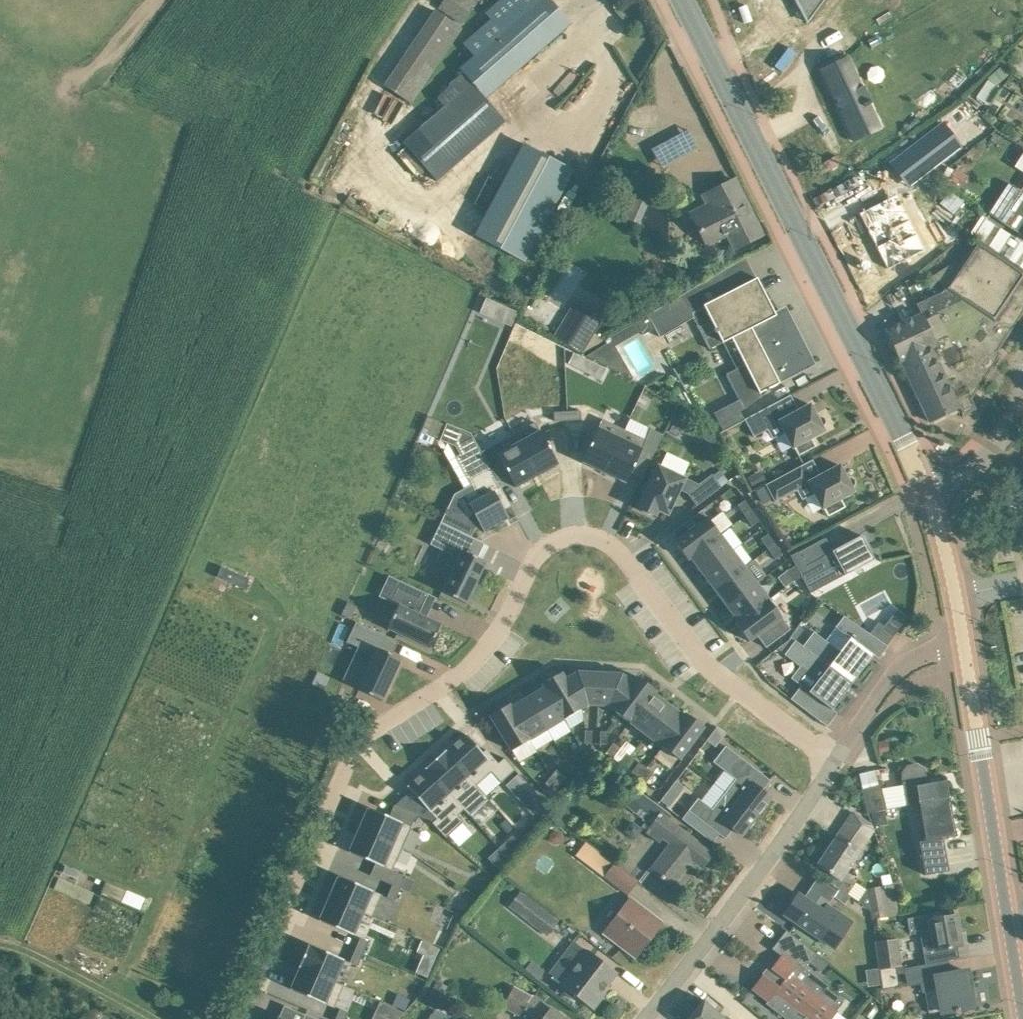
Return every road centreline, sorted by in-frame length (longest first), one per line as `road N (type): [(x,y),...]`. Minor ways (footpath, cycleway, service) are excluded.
road 1 (residential): [(243,1018),(368,738),(480,655),(511,615),(531,564),(559,538),(594,537),(621,554),(707,669),(835,762)]
road 2 (secondary): [(926,490),(681,0)]
road 3 (secondary): [(1022,1017),(962,645)]
road 4 (unclassified): [(645,1018),(835,762)]
road 5 (unclassified): [(835,762),(894,674),(962,645)]
road 6 (secondary): [(962,645),(926,490)]
road 7 (residential): [(926,490),(973,463),(1022,412)]

